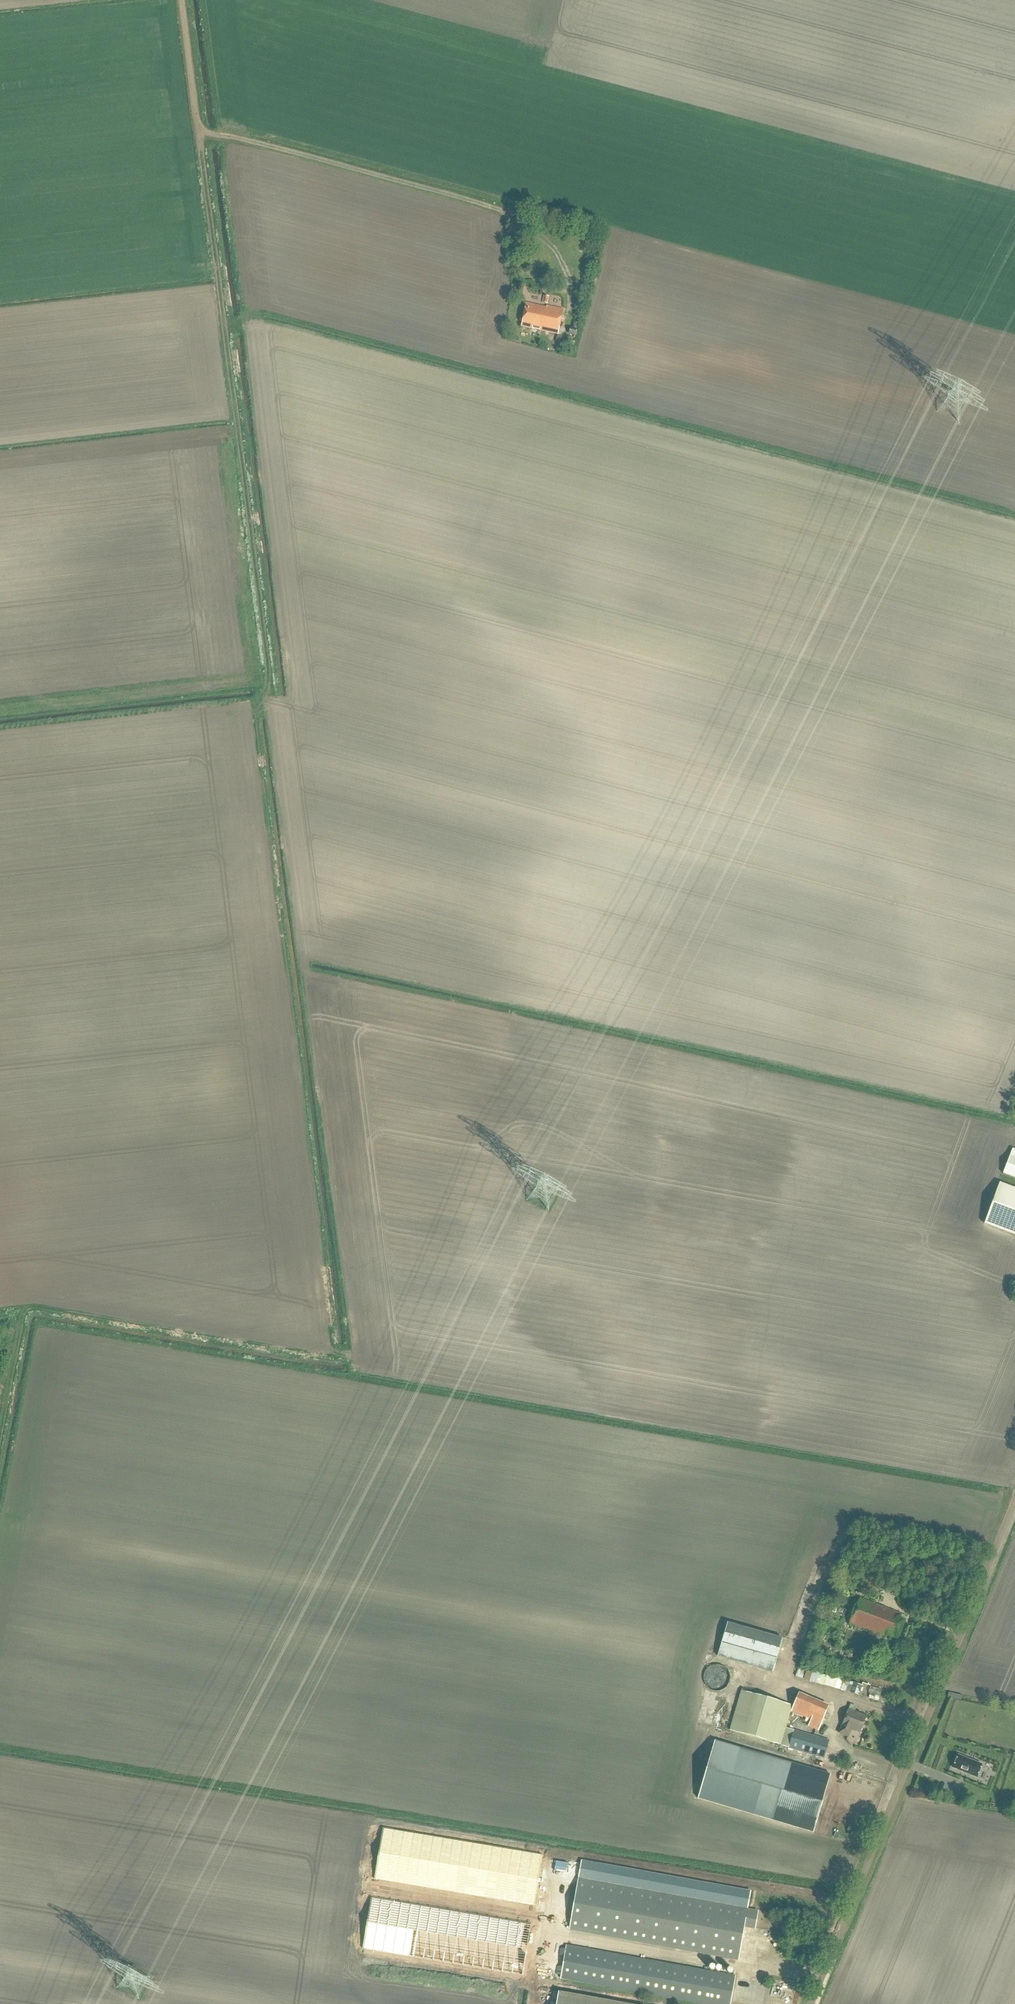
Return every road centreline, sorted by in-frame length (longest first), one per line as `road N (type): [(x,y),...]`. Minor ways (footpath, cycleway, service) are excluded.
road 1 (track): [(0,1444),(27,1308),(337,1360),(253,720),(272,687),(223,322)]
road 2 (unclassified): [(809,2003),(1014,1496)]
road 3 (unclassified): [(182,0),(199,129),(504,212)]
road 4 (track): [(199,129),(223,322)]

